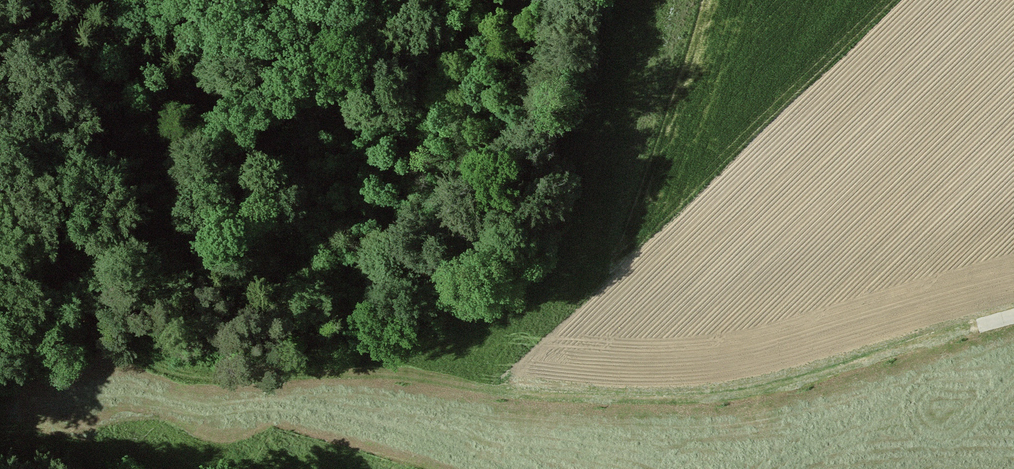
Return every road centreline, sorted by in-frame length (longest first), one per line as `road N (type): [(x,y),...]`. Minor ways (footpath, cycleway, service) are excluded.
road 1 (track): [(1013,316),(811,387),(608,408),(390,392),(327,370)]
road 2 (track): [(327,370),(517,271),(534,250),(626,0)]
road 3 (track): [(327,370),(100,326),(0,316)]

